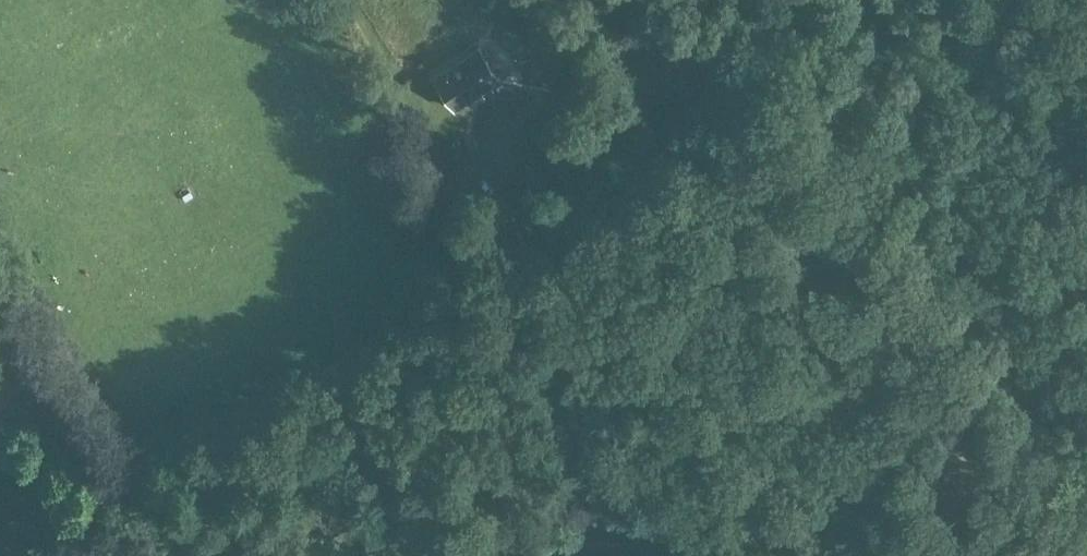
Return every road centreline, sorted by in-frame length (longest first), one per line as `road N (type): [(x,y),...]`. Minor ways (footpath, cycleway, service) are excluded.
road 1 (track): [(124,465),(188,424),(269,400),(347,362),(394,317),(464,169),(554,92),(691,27),(759,8)]
road 2 (track): [(759,0),(801,74),(1086,452)]
road 3 (track): [(0,547),(124,465)]

